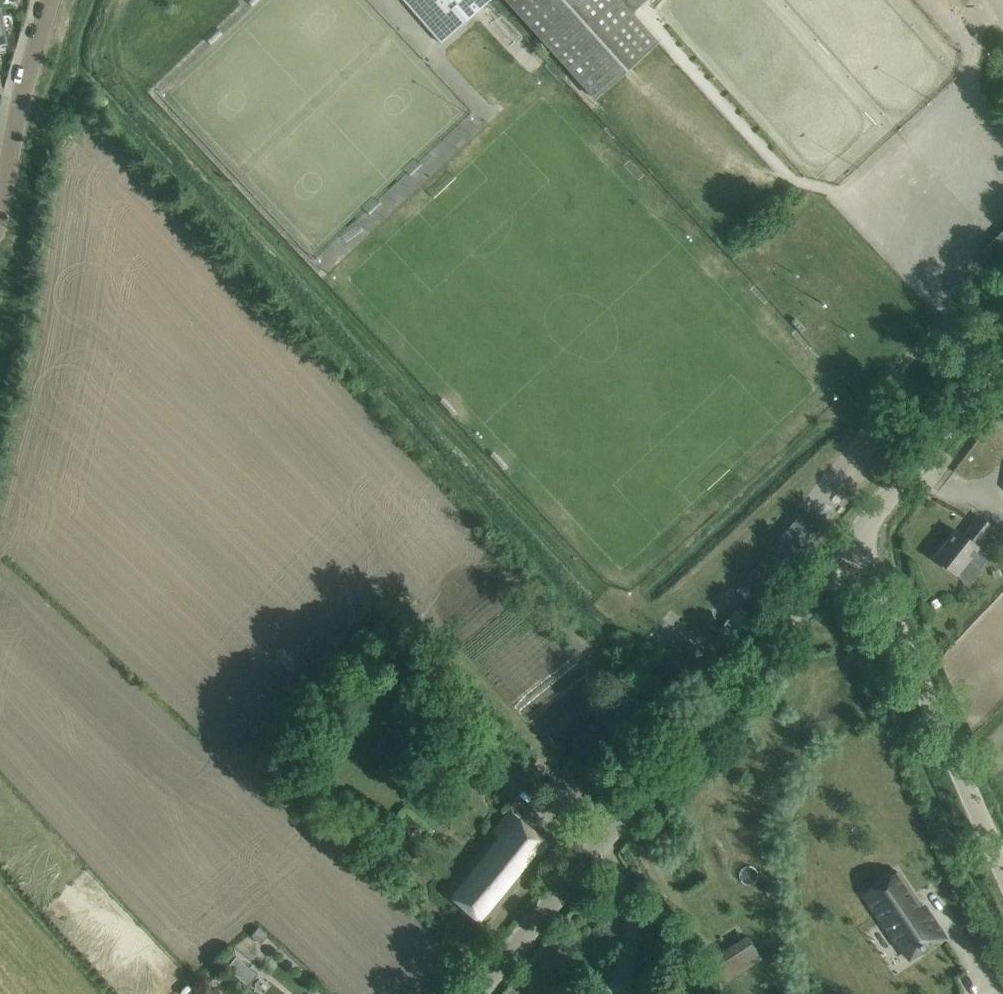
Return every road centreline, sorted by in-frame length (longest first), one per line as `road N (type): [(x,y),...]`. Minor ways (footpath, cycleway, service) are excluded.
road 1 (unclassified): [(473,993),(840,556)]
road 2 (unclassified): [(1002,874),(880,588),(840,556)]
road 3 (unclassified): [(840,556),(1002,332)]
road 4 (residential): [(0,196),(47,0)]

